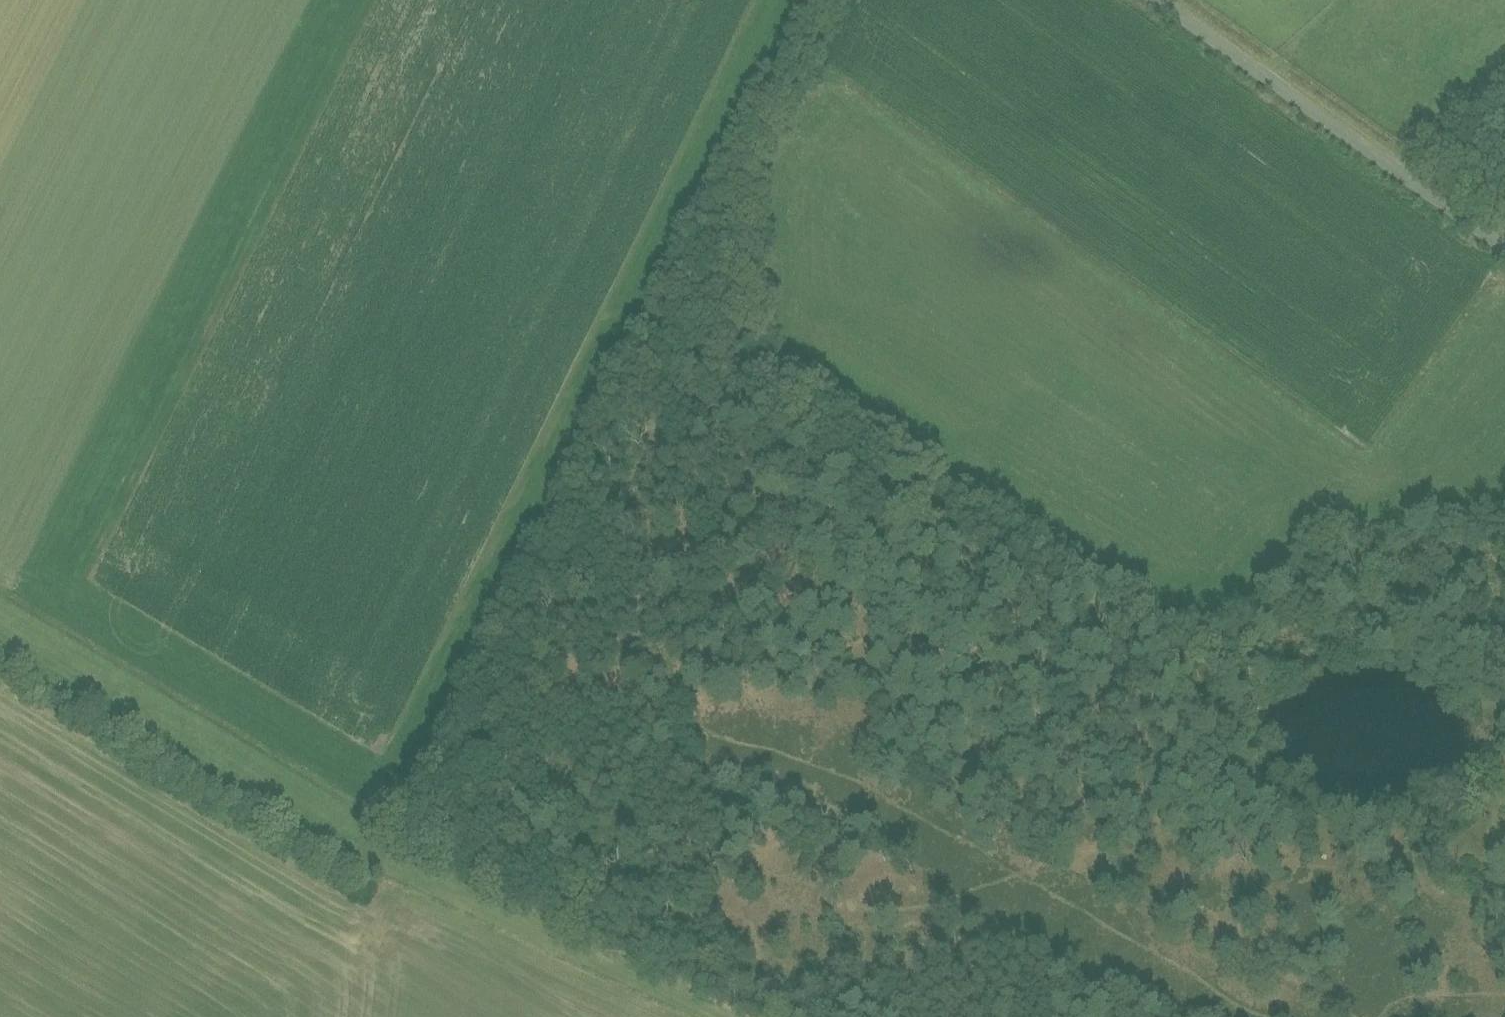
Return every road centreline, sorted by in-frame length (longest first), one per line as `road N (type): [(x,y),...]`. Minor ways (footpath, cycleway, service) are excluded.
road 1 (unclassified): [(1504,234),(1172,0)]

